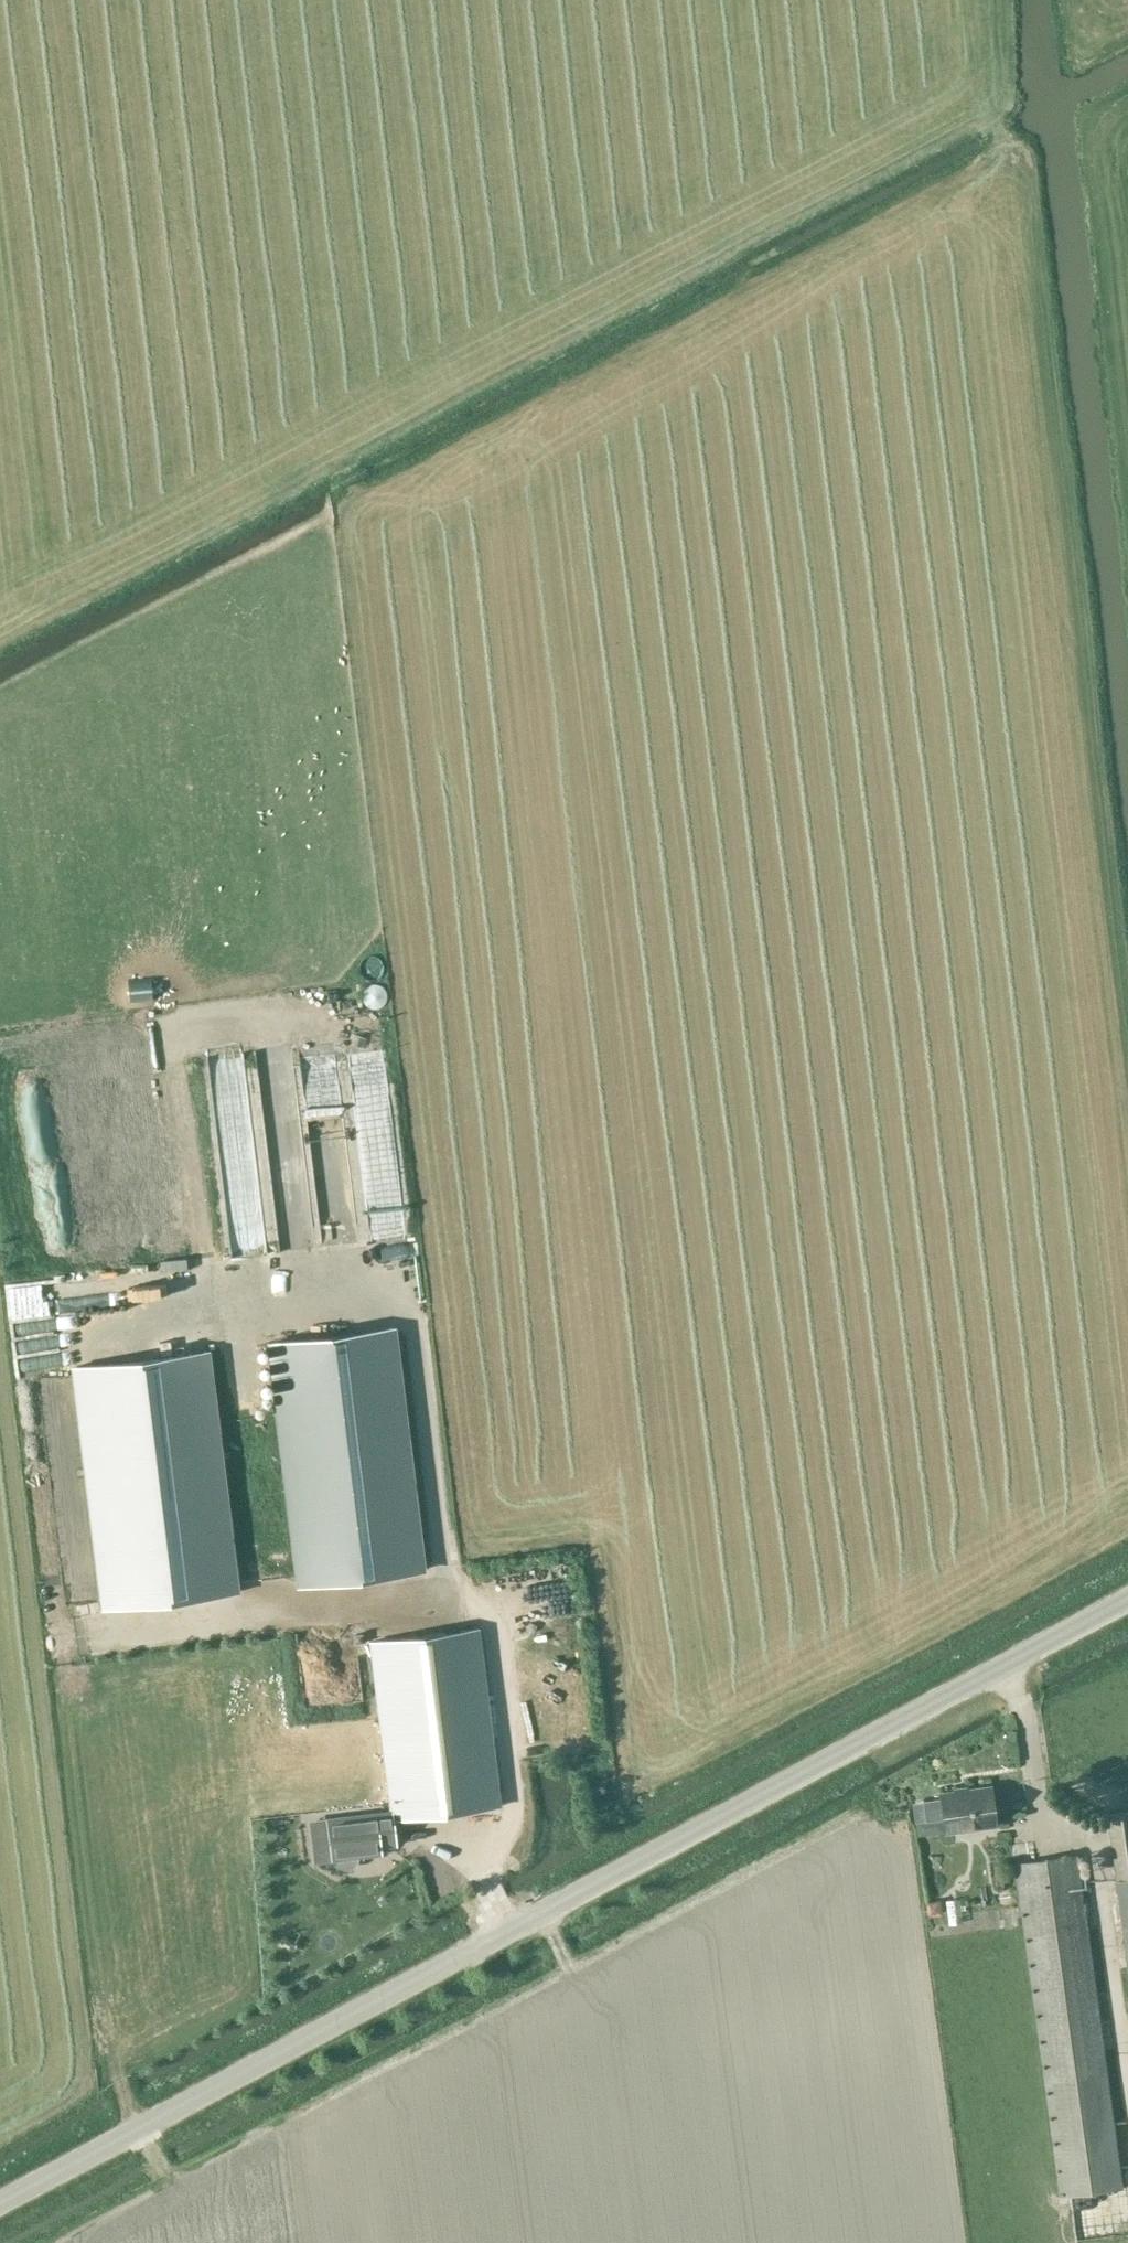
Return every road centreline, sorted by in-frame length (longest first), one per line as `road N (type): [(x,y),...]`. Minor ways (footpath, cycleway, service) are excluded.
road 1 (unclassified): [(0,2203),(1127,1602)]

